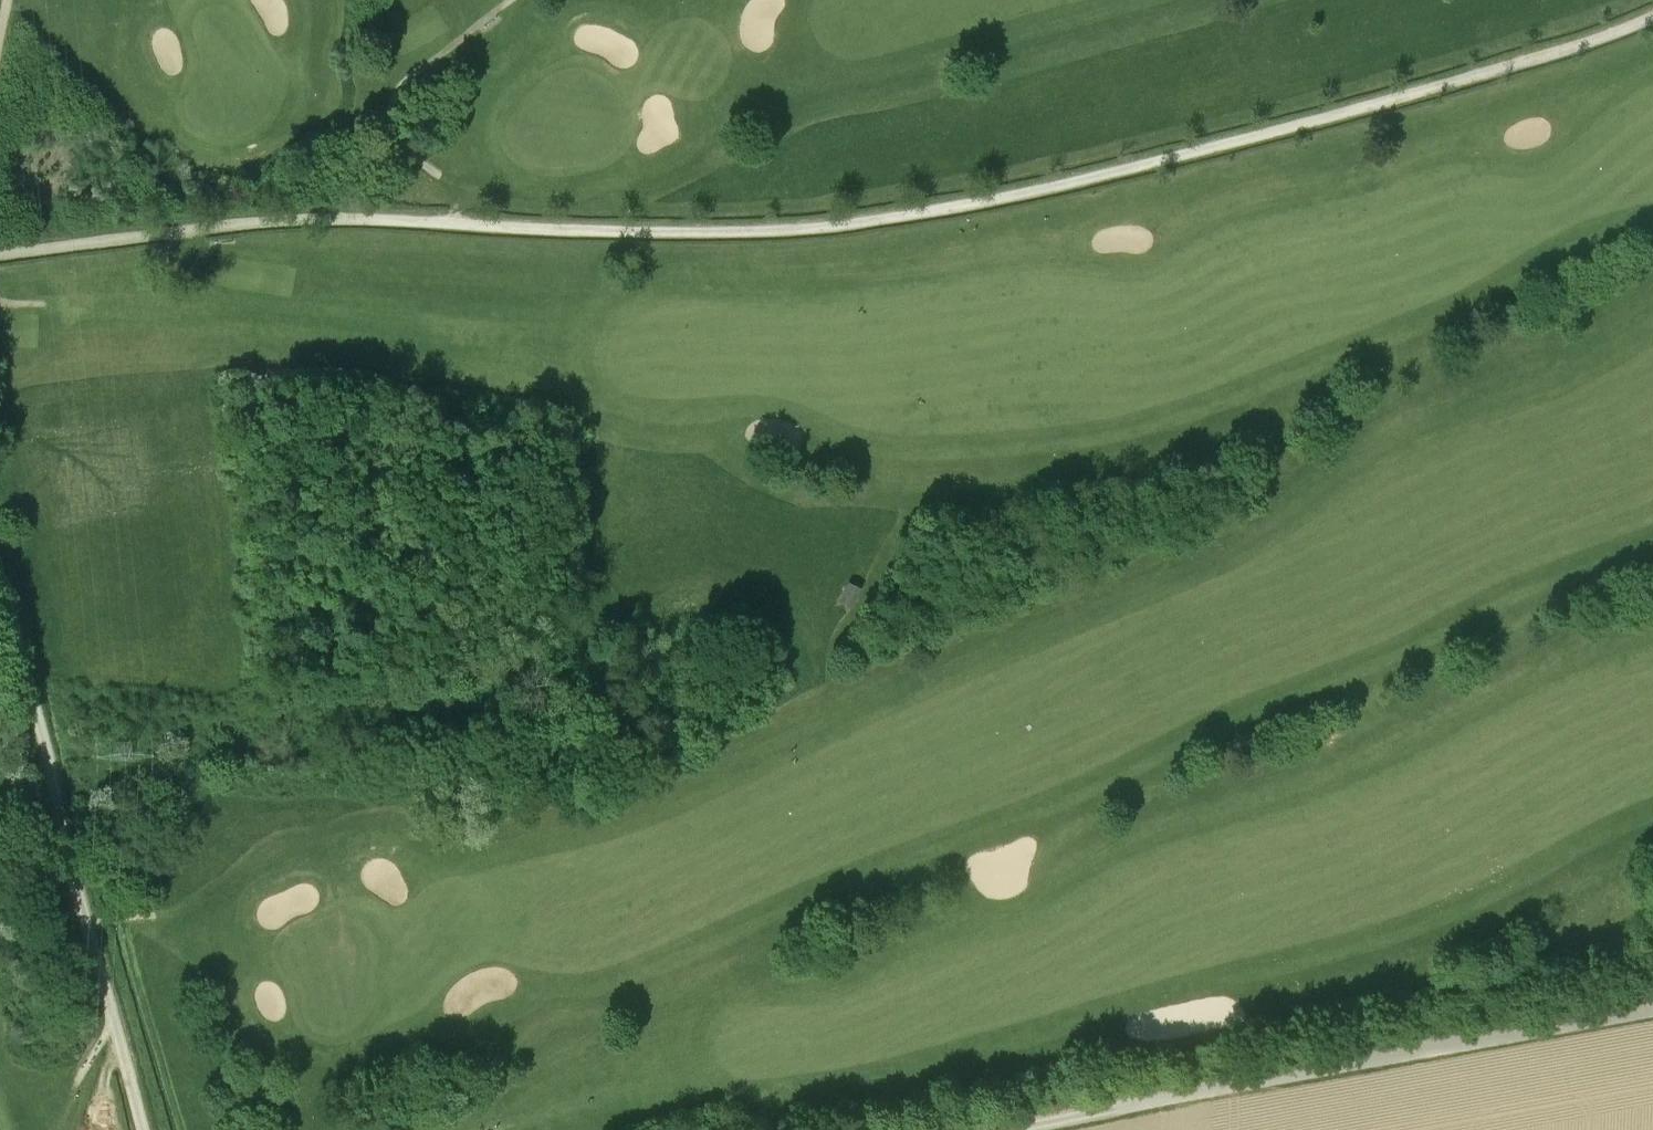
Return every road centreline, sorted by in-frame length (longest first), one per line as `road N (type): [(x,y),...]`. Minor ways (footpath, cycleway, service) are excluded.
road 1 (track): [(0,249),(186,230),(450,219),(754,229),(1151,158),(1615,39),(1652,15)]
road 2 (track): [(1652,1006),(1012,1129)]
road 3 (track): [(138,1129),(0,601)]

